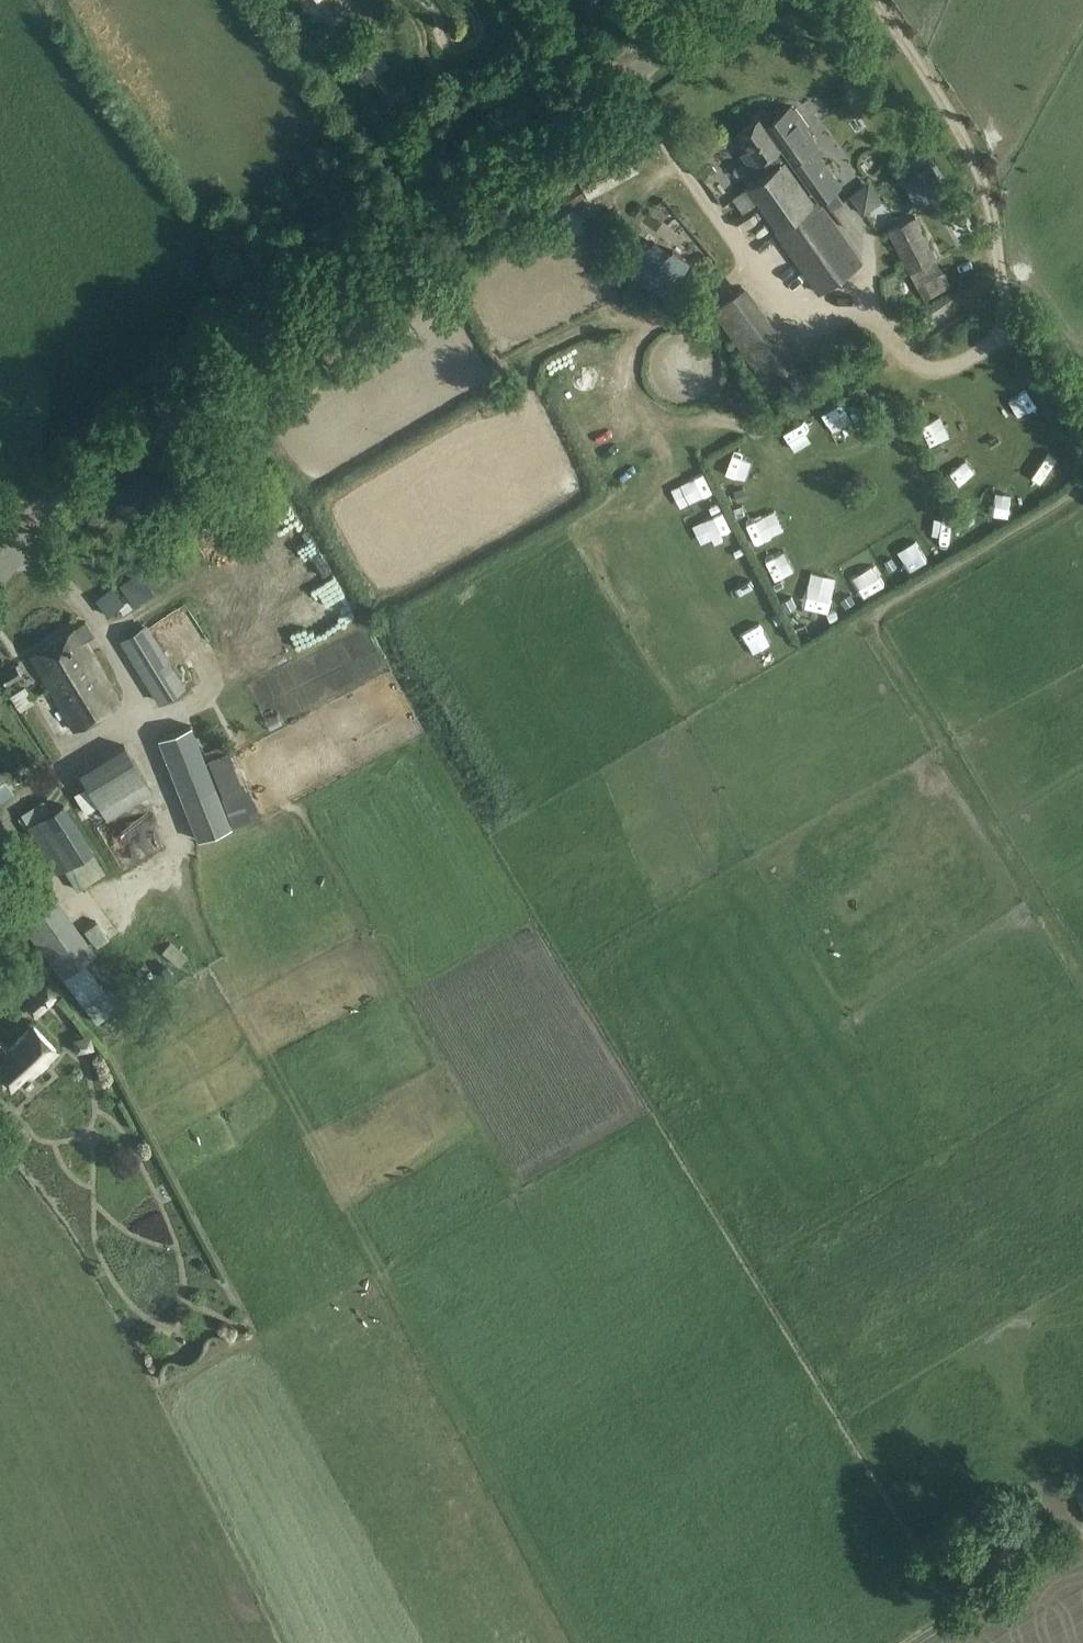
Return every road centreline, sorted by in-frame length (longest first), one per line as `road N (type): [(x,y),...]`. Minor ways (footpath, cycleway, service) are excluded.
road 1 (unclassified): [(0,574),(231,344),(736,0)]
road 2 (track): [(576,1642),(211,957),(188,855)]
road 3 (track): [(1019,329),(944,365),(912,361),(873,312),(778,305),(625,77)]
road 4 (track): [(876,0),(973,158),(1007,303),(1082,435)]
road 5 (track): [(1082,1542),(918,1642)]

